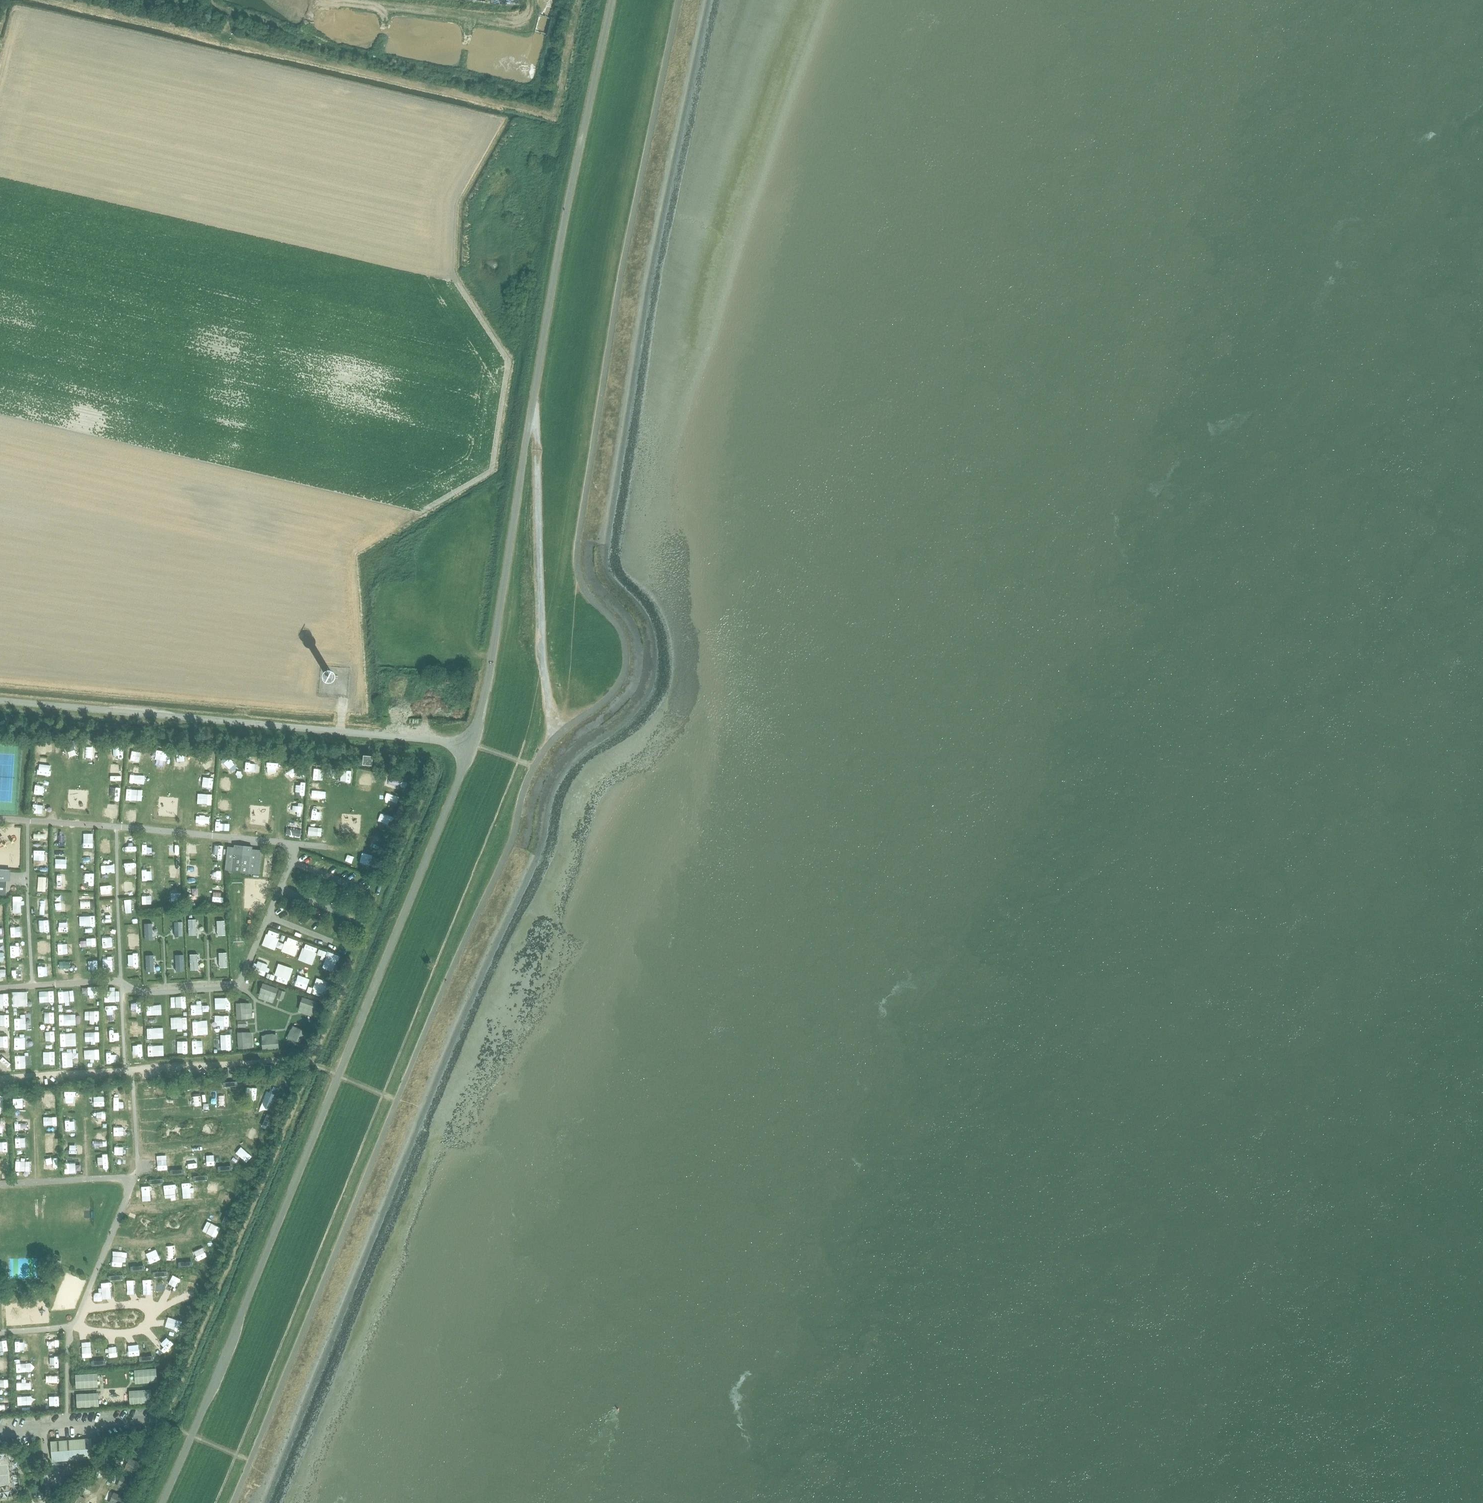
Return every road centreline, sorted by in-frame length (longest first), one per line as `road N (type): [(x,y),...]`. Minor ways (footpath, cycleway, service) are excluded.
road 1 (unclassified): [(161,1502),(471,746)]
road 2 (unclassified): [(471,746),(611,0)]
road 3 (unclassified): [(471,746),(0,701)]

